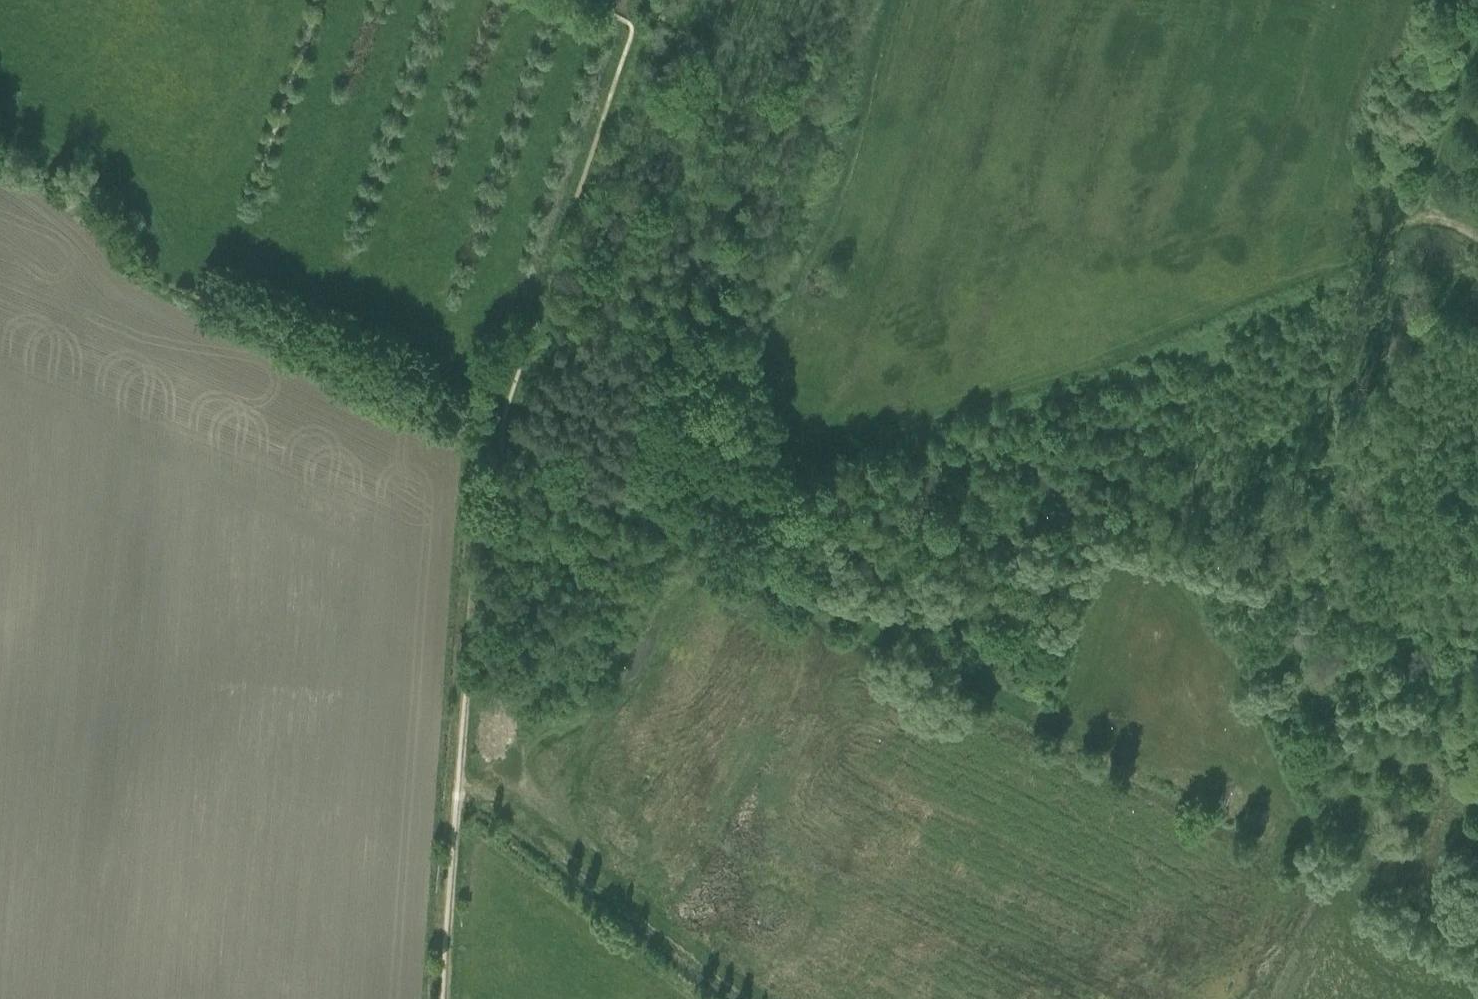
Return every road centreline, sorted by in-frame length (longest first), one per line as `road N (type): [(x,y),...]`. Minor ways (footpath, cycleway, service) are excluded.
road 1 (track): [(444,998),(467,676)]
road 2 (track): [(1423,214),(1477,43)]

